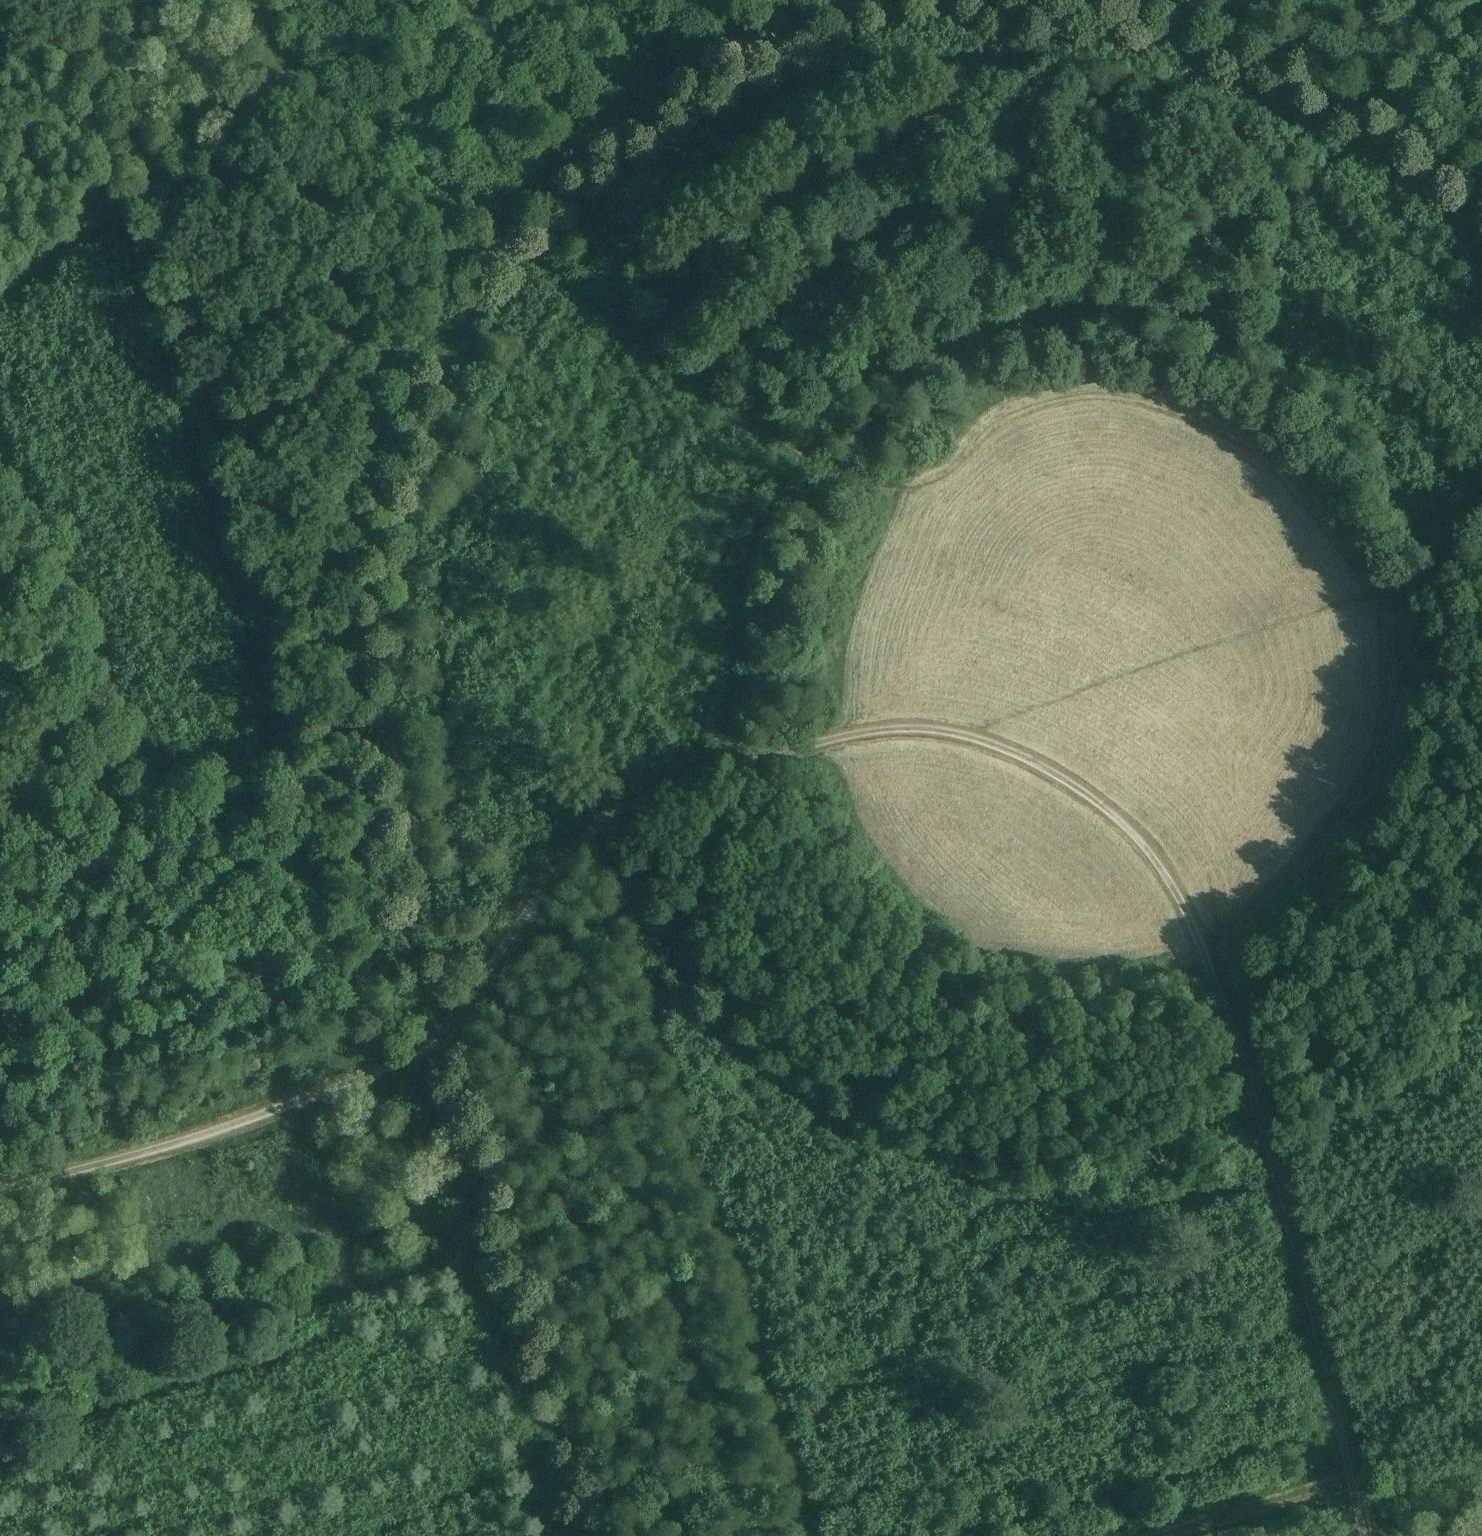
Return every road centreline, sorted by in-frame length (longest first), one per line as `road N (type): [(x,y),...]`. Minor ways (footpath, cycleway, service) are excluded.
road 1 (track): [(1366,1535),(1271,1148),(1209,966),(1162,865),(1126,825),(1037,766),(930,732),(839,741),(616,814),(449,1041),(334,1096),(0,1196)]
road 2 (track): [(506,254),(582,166),(652,119),(787,49),(968,2),(1202,31),(1360,118),(1469,238),(1481,222)]
road 3 (track): [(885,514),(506,254)]
road 4 (track): [(255,0),(291,105),(506,254)]

